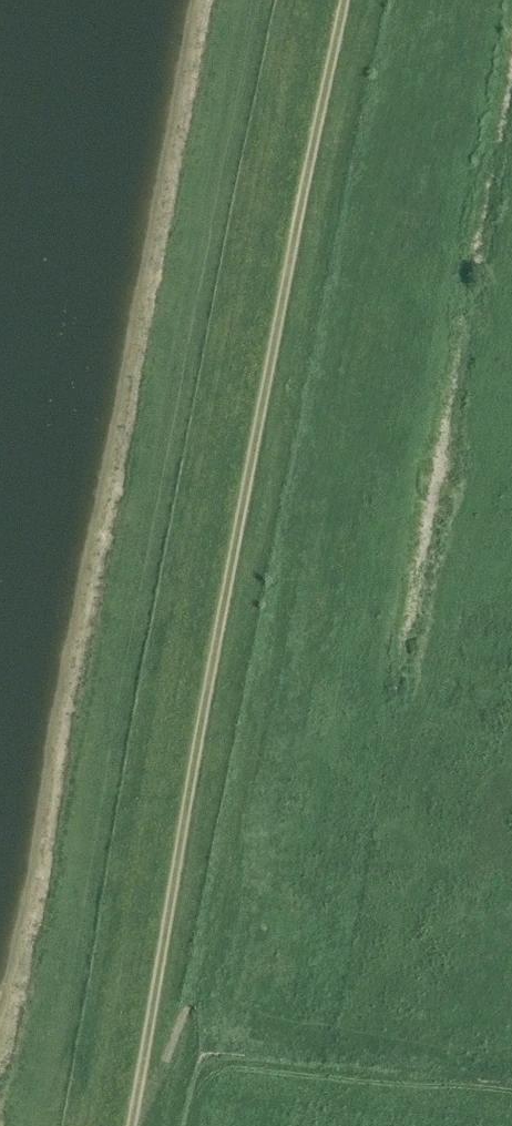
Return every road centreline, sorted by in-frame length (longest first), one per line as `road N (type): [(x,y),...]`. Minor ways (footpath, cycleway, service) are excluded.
road 1 (track): [(130,1125),(342,0)]

